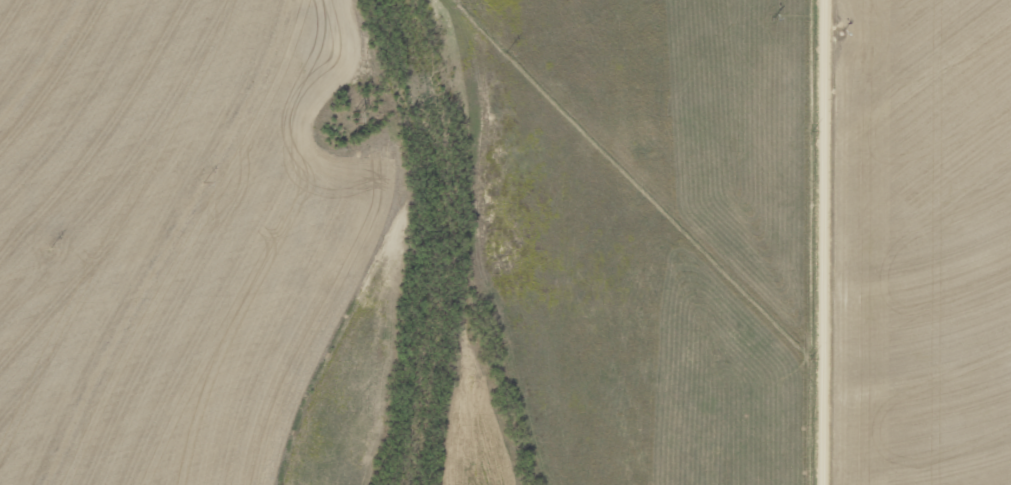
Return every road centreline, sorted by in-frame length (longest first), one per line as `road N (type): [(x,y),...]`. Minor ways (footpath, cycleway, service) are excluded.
road 1 (residential): [(841,484),(838,0)]

